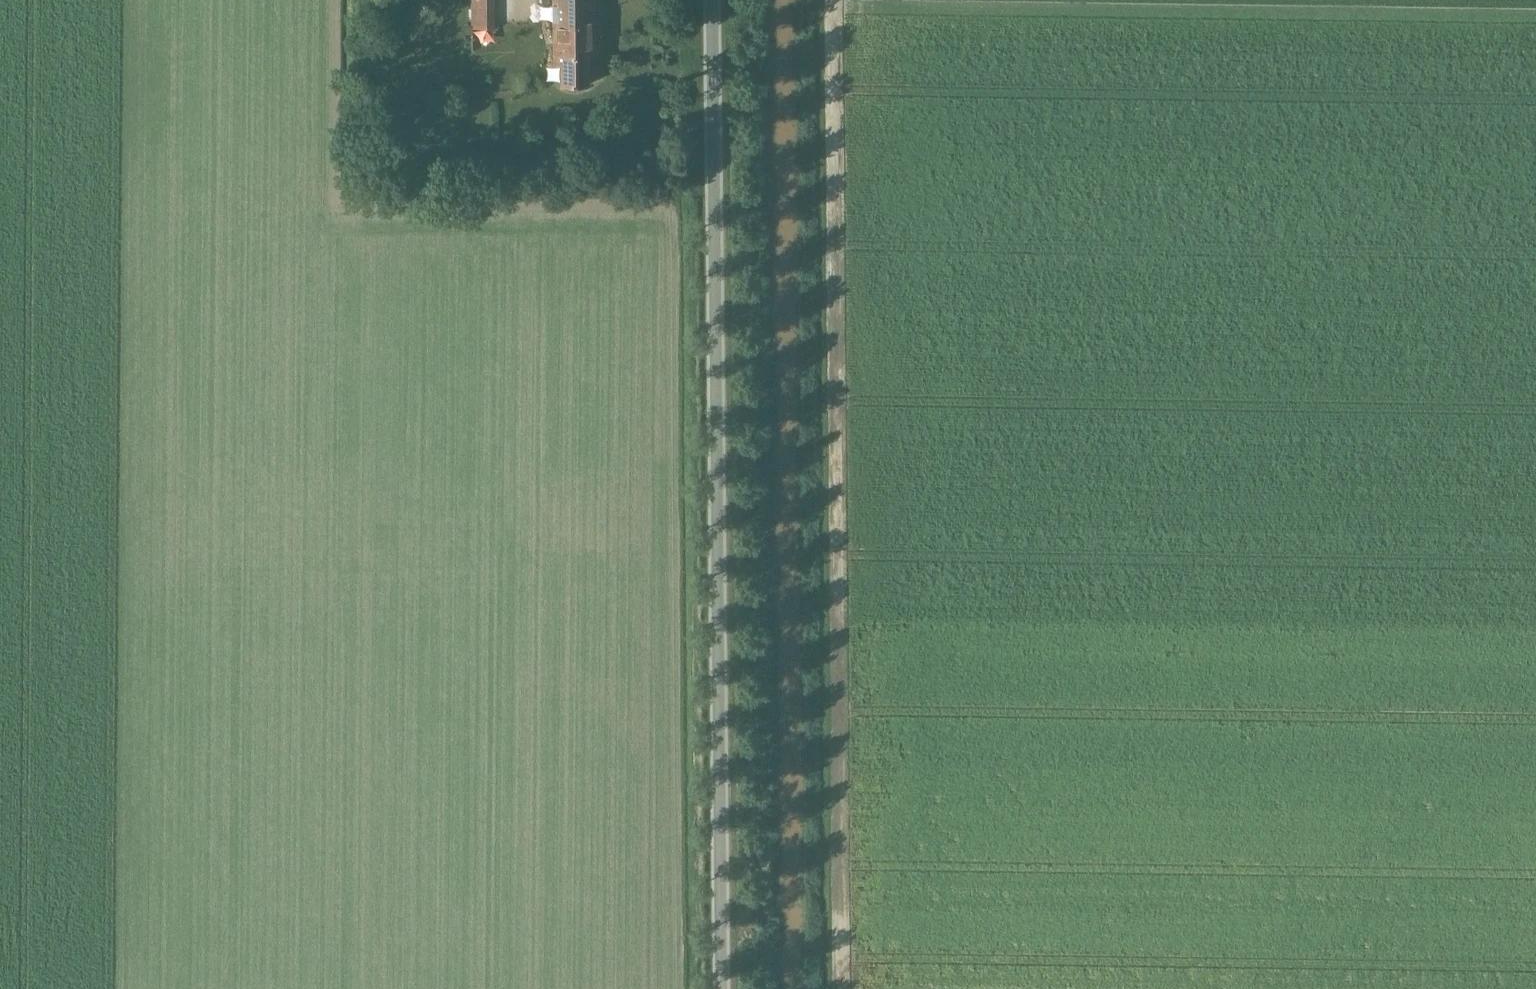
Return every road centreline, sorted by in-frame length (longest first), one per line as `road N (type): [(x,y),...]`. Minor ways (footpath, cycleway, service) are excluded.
road 1 (unclassified): [(720,988),(711,0)]

